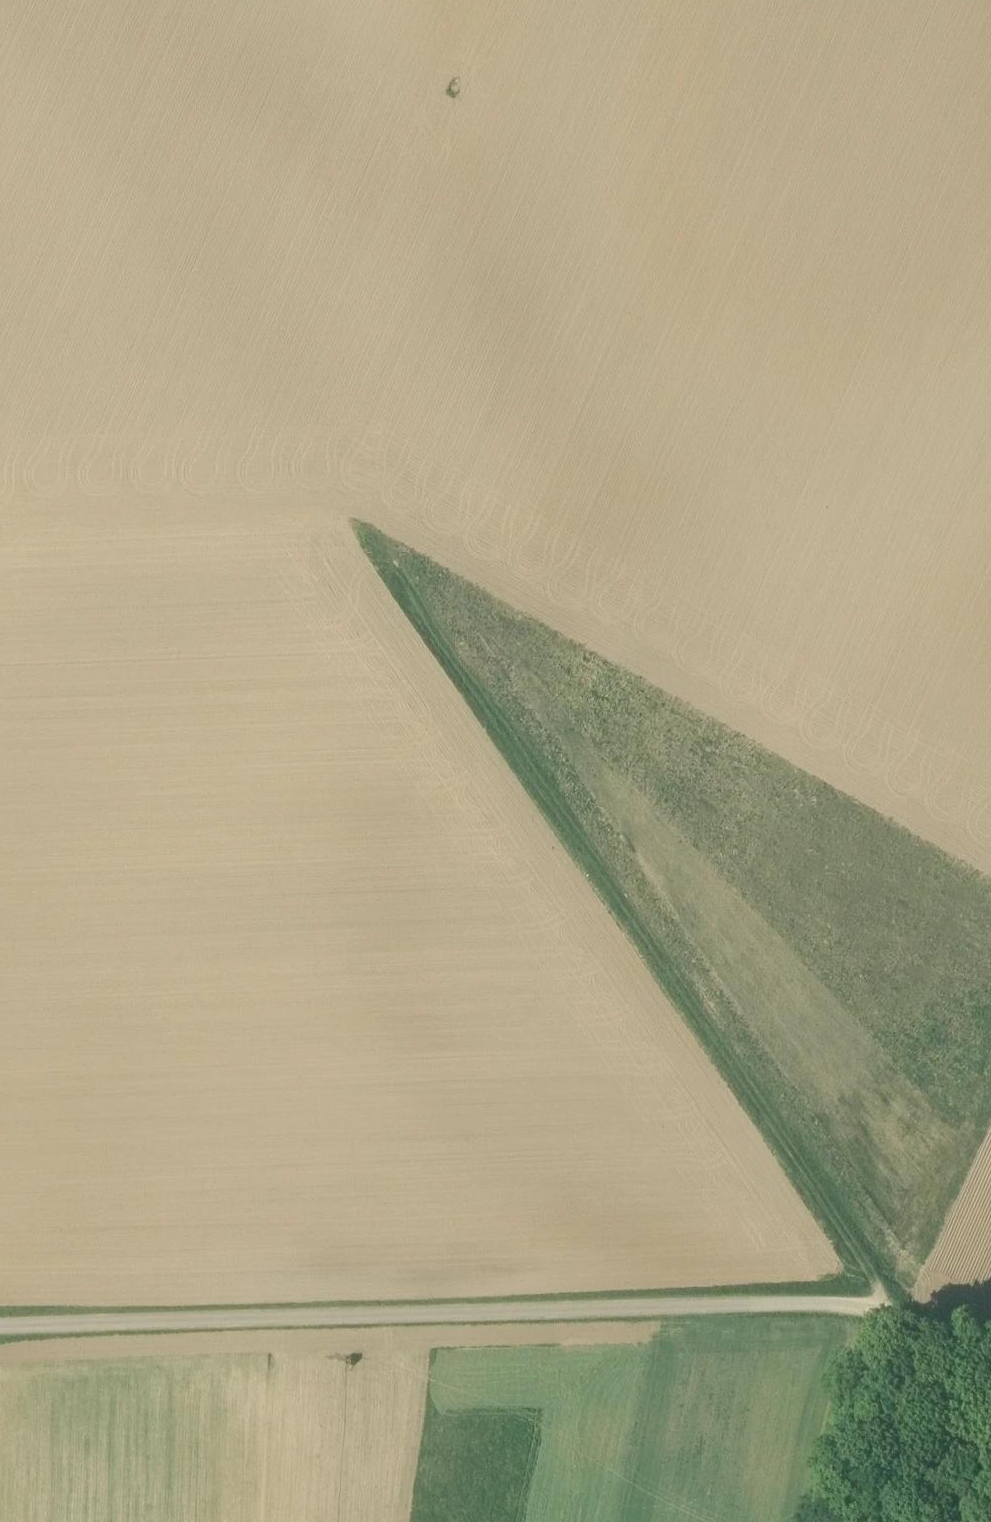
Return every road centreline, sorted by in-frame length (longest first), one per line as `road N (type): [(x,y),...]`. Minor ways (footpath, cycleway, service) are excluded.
road 1 (track): [(827,1521),(850,1400),(892,1309),(352,524)]
road 2 (unclassified): [(990,1343),(885,1307),(0,1329)]

